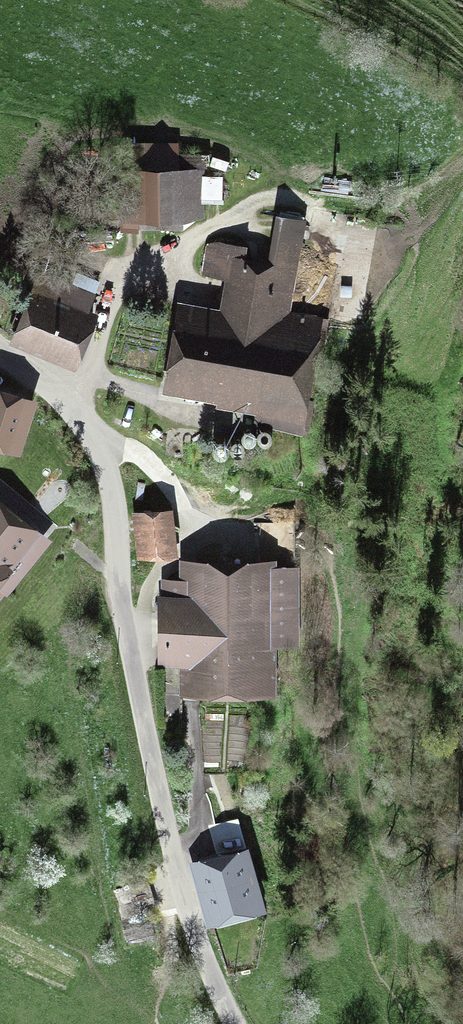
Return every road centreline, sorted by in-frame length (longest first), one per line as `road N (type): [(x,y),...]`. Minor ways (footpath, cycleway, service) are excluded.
road 1 (unclassified): [(0,346),(68,401),(97,438),(146,730),(194,924),(235,1023)]
road 2 (track): [(68,401),(125,275),(237,207),(285,199),(398,215),(419,208),(462,170)]

